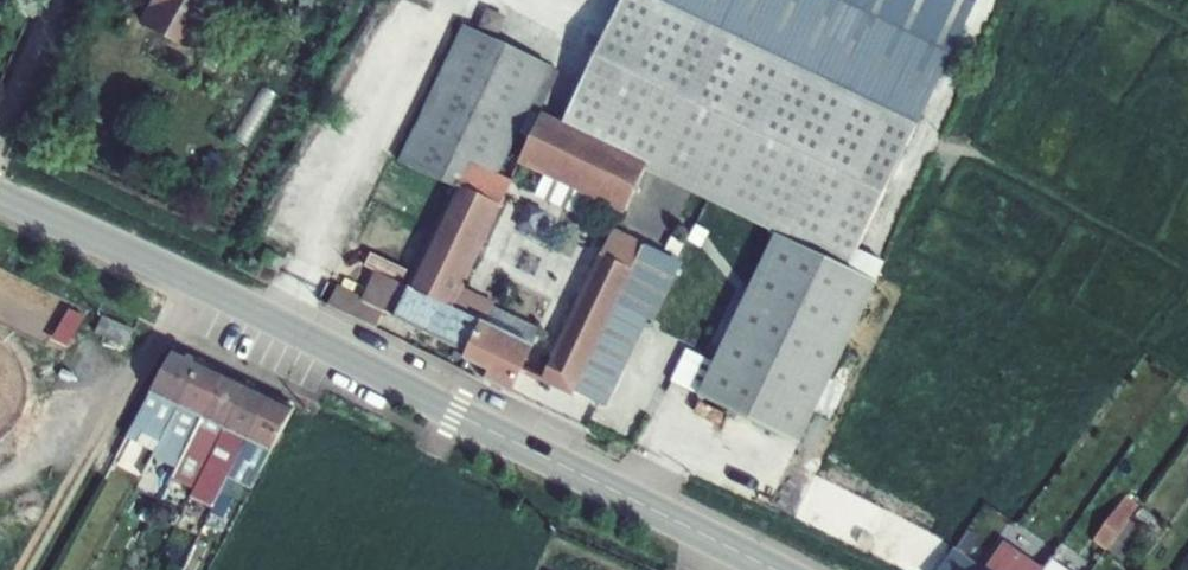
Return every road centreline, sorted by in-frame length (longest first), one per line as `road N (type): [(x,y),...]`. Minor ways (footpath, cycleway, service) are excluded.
road 1 (secondary): [(0,196),(190,279),(780,569)]
road 2 (track): [(190,279),(21,569)]
road 3 (track): [(0,124),(51,0)]

